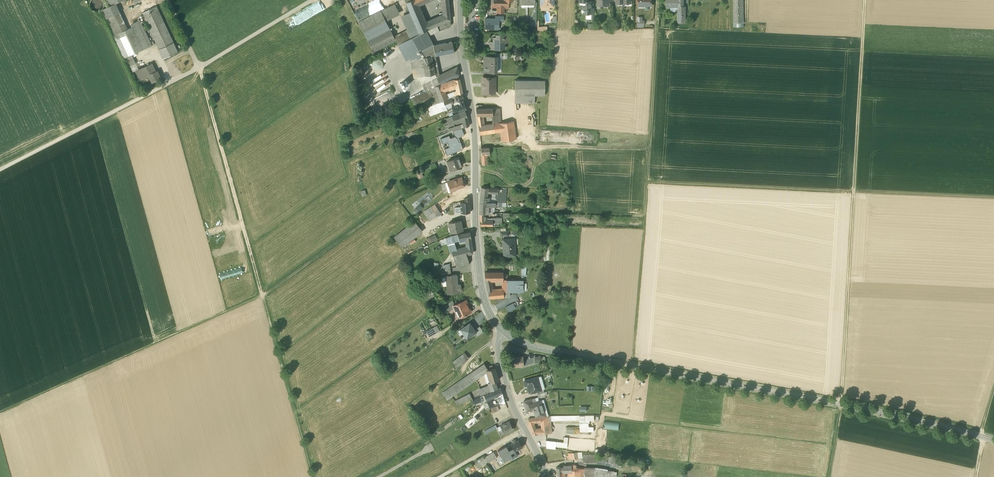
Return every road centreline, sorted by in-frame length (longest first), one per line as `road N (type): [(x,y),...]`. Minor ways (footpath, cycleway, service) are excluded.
road 1 (track): [(440,181),(397,199),(269,292),(0,412)]
road 2 (tertiary): [(993,441),(543,349),(506,334)]
road 3 (track): [(312,476),(199,68),(167,0)]
road 4 (track): [(865,0),(832,476)]
road 5 (track): [(993,197),(646,181)]
road 6 (tertiary): [(506,334),(485,303),(479,276),(461,0)]
road 7 (track): [(636,366),(655,31)]
road 8 (track): [(141,98),(0,170)]
road 9 (residential): [(546,476),(506,383),(498,342),(506,334)]

